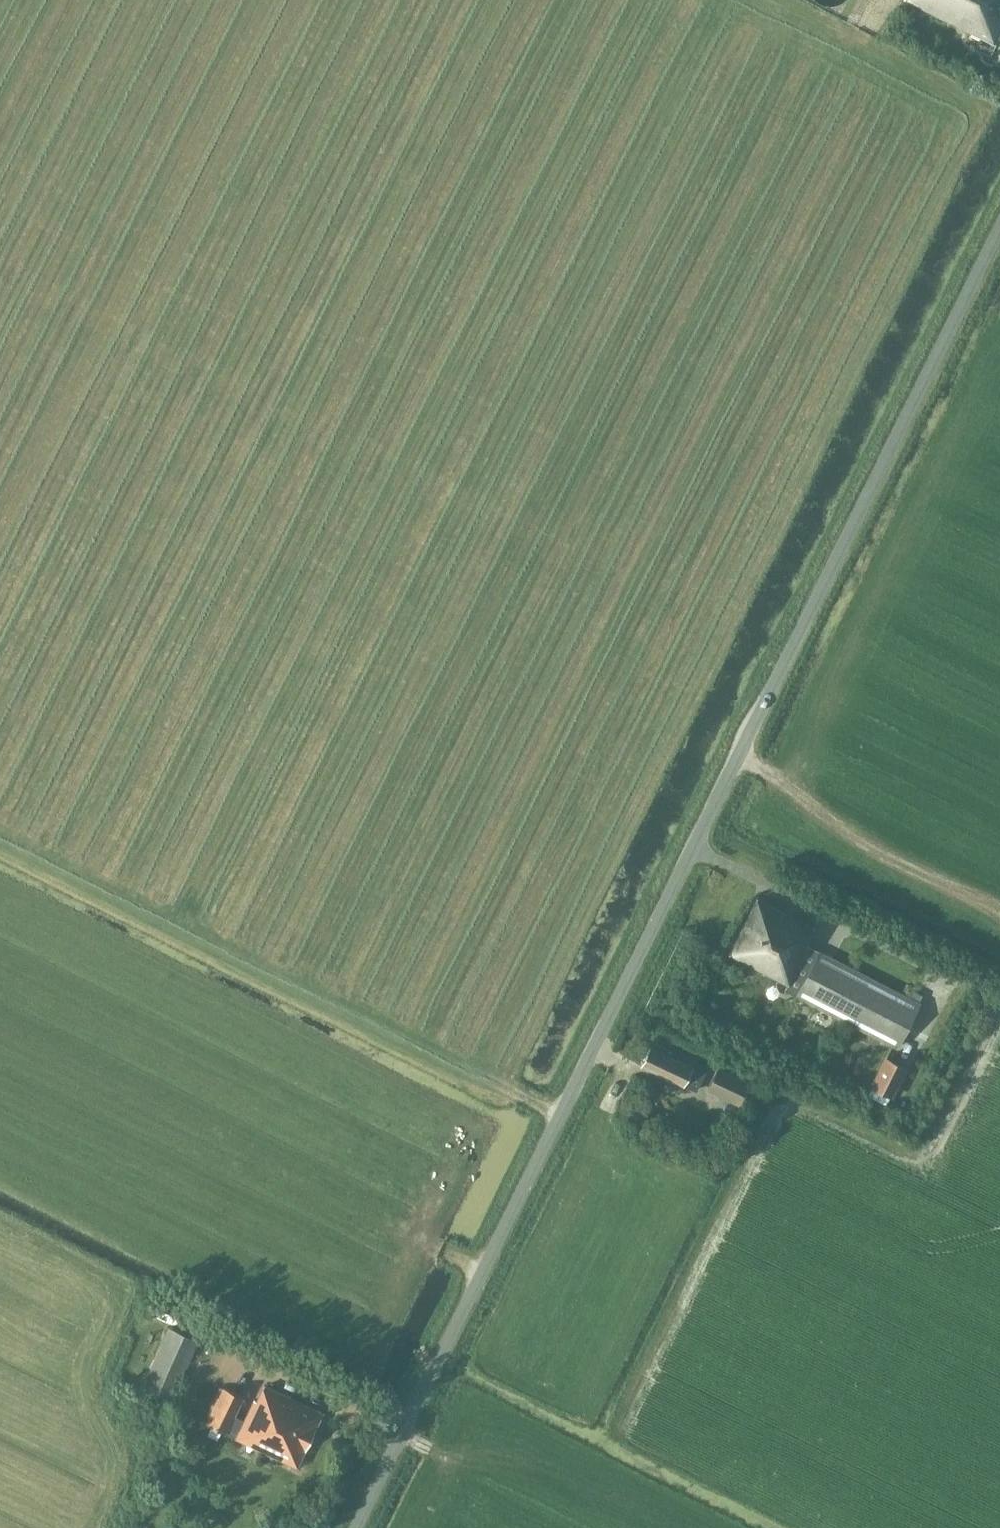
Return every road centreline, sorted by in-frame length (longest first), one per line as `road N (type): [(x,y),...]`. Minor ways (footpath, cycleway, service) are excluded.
road 1 (unclassified): [(357,1527),(999,227)]

